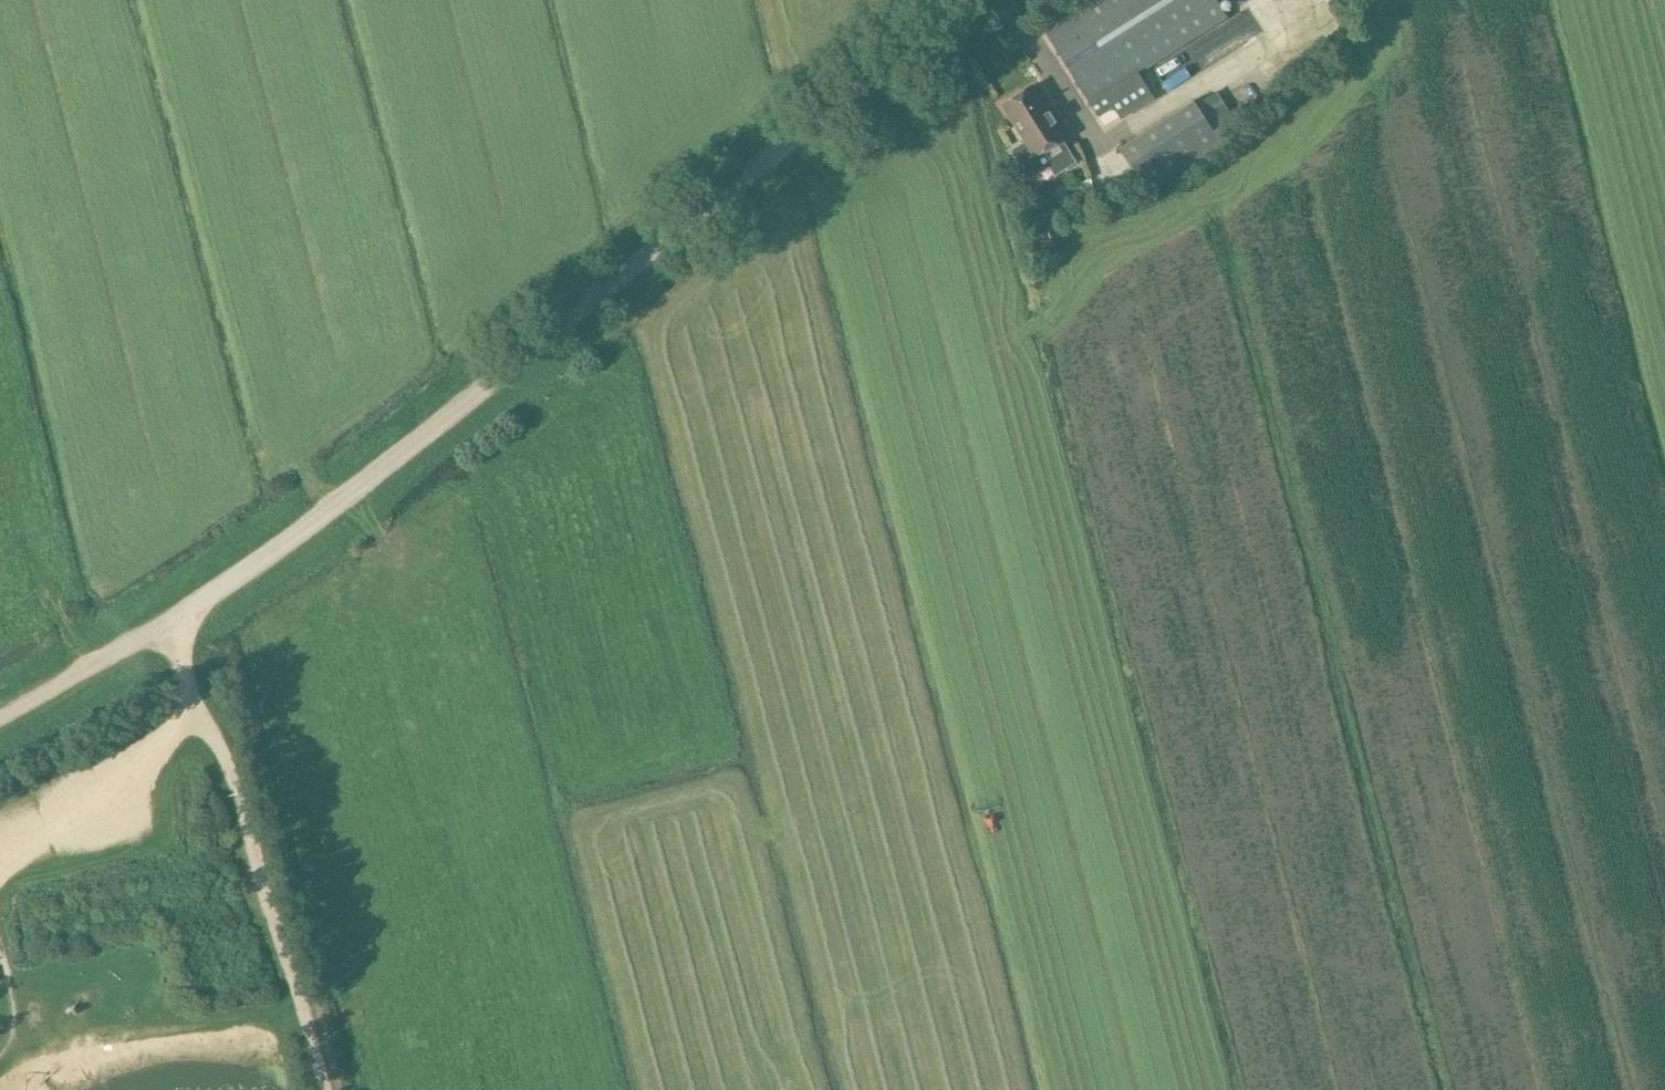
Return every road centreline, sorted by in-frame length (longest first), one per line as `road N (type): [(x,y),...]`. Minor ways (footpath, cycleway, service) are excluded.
road 1 (unclassified): [(158,629),(351,494),(966,0)]

